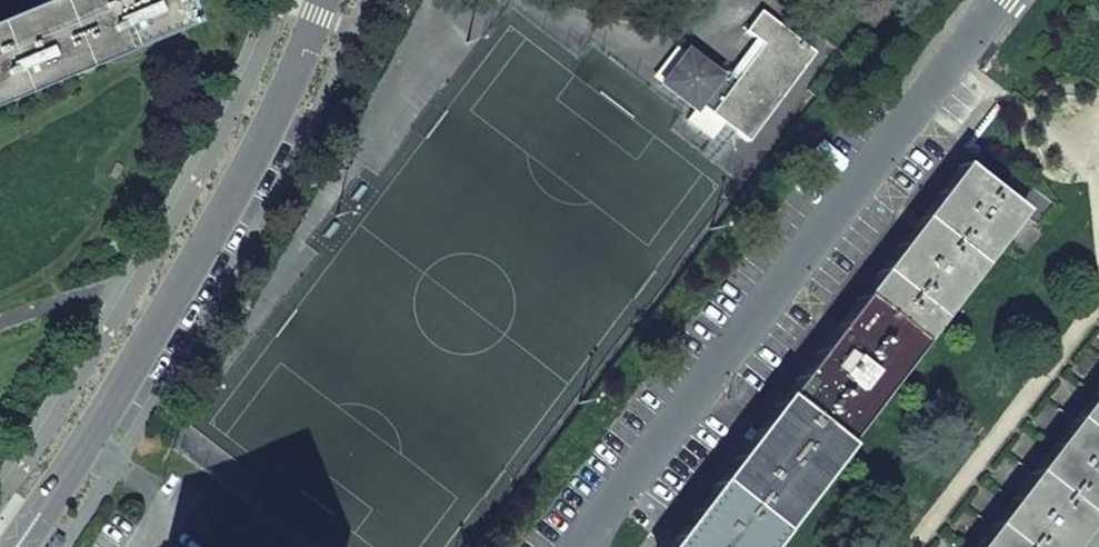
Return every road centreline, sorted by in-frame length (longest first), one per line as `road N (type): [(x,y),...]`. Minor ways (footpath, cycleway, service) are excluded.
road 1 (residential): [(999,0),(566,546)]
road 2 (tertiary): [(13,546),(264,133),(320,0)]

